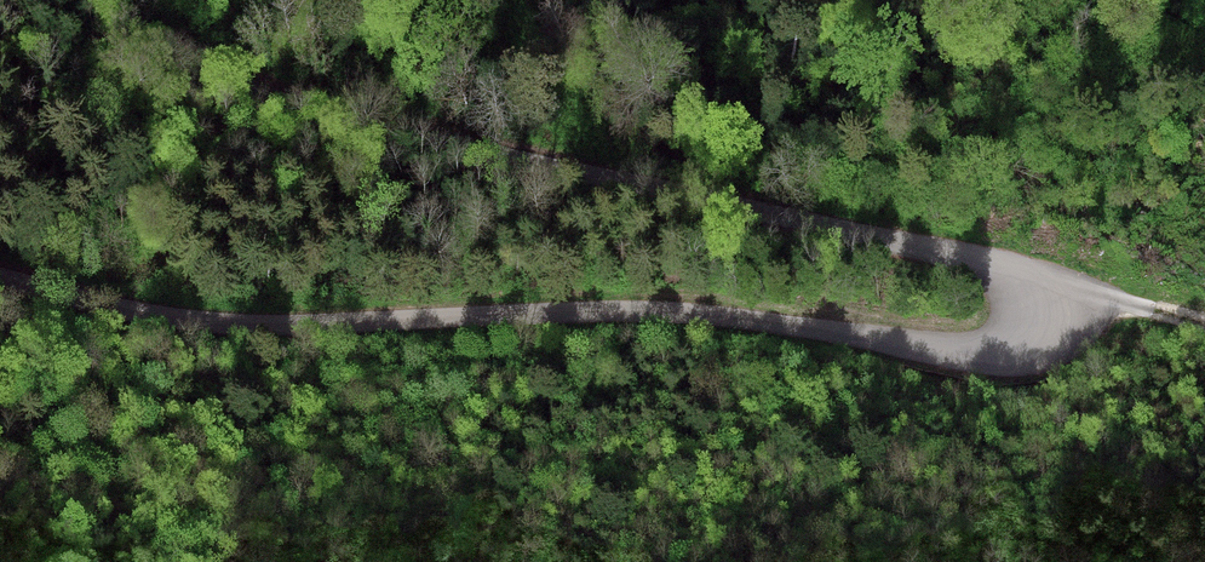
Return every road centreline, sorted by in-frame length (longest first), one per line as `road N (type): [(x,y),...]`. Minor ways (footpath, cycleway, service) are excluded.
road 1 (unclassified): [(110,0),(295,84),(503,155),(1005,258),(1035,281),(1039,304),(1015,342),(991,349),(635,305),(313,323),(207,318),(101,304),(0,275)]
road 2 (track): [(1204,318),(1035,281)]

